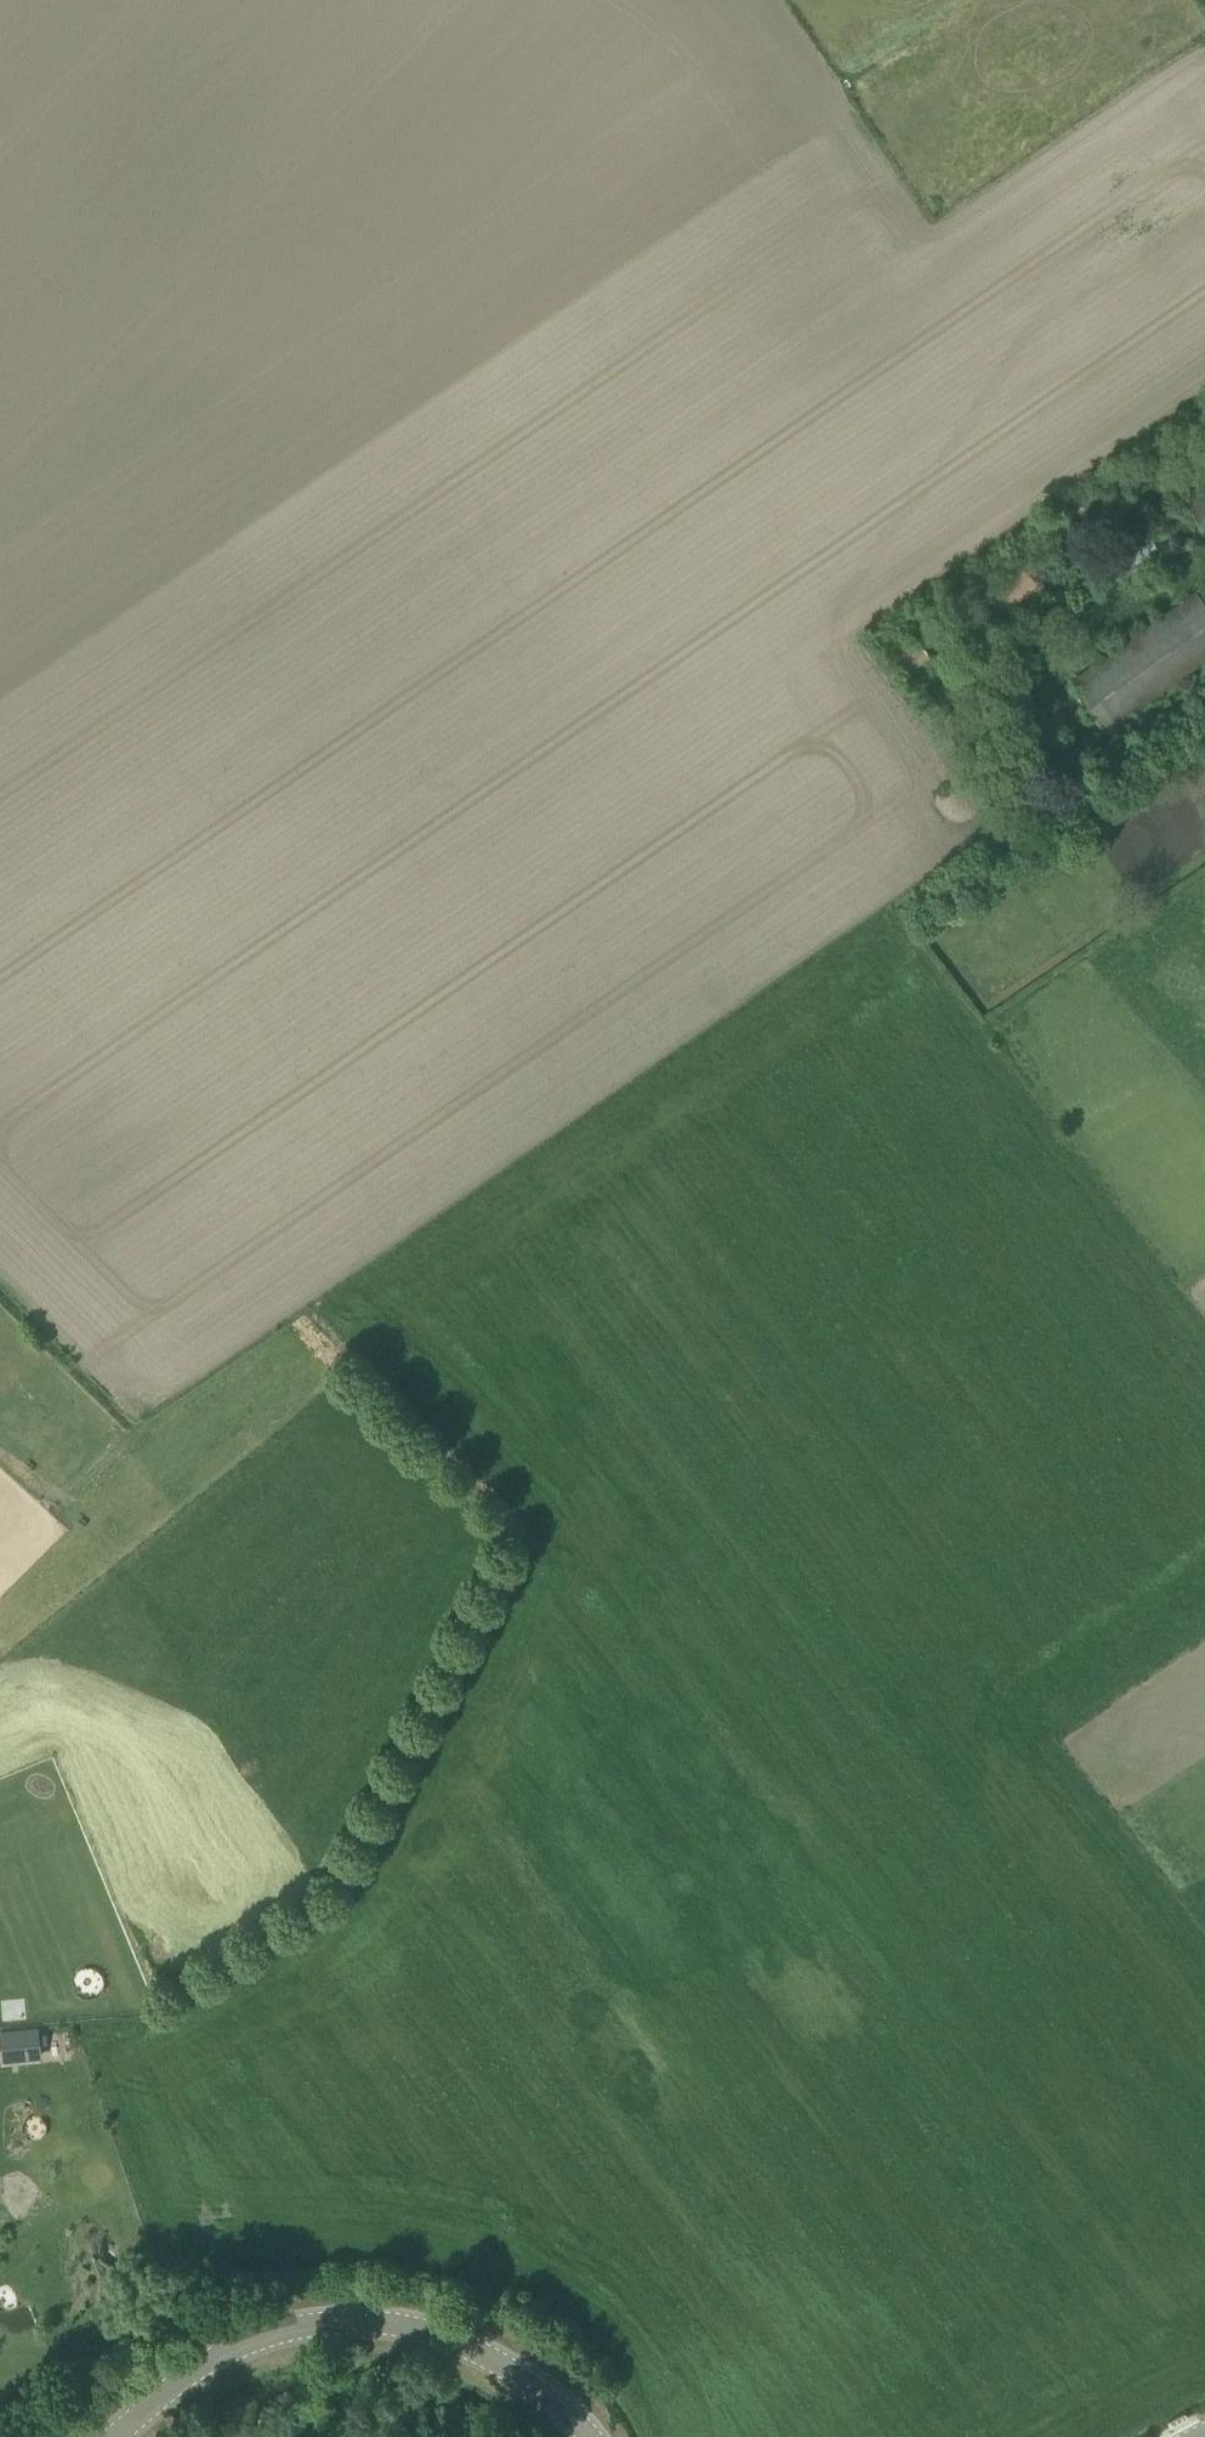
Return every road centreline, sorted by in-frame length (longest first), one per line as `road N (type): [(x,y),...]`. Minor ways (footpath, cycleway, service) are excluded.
road 1 (tertiary): [(97,2436),(210,2344),(294,2317),(360,2314),(447,2331),(496,2353),(563,2400),(592,2436)]

